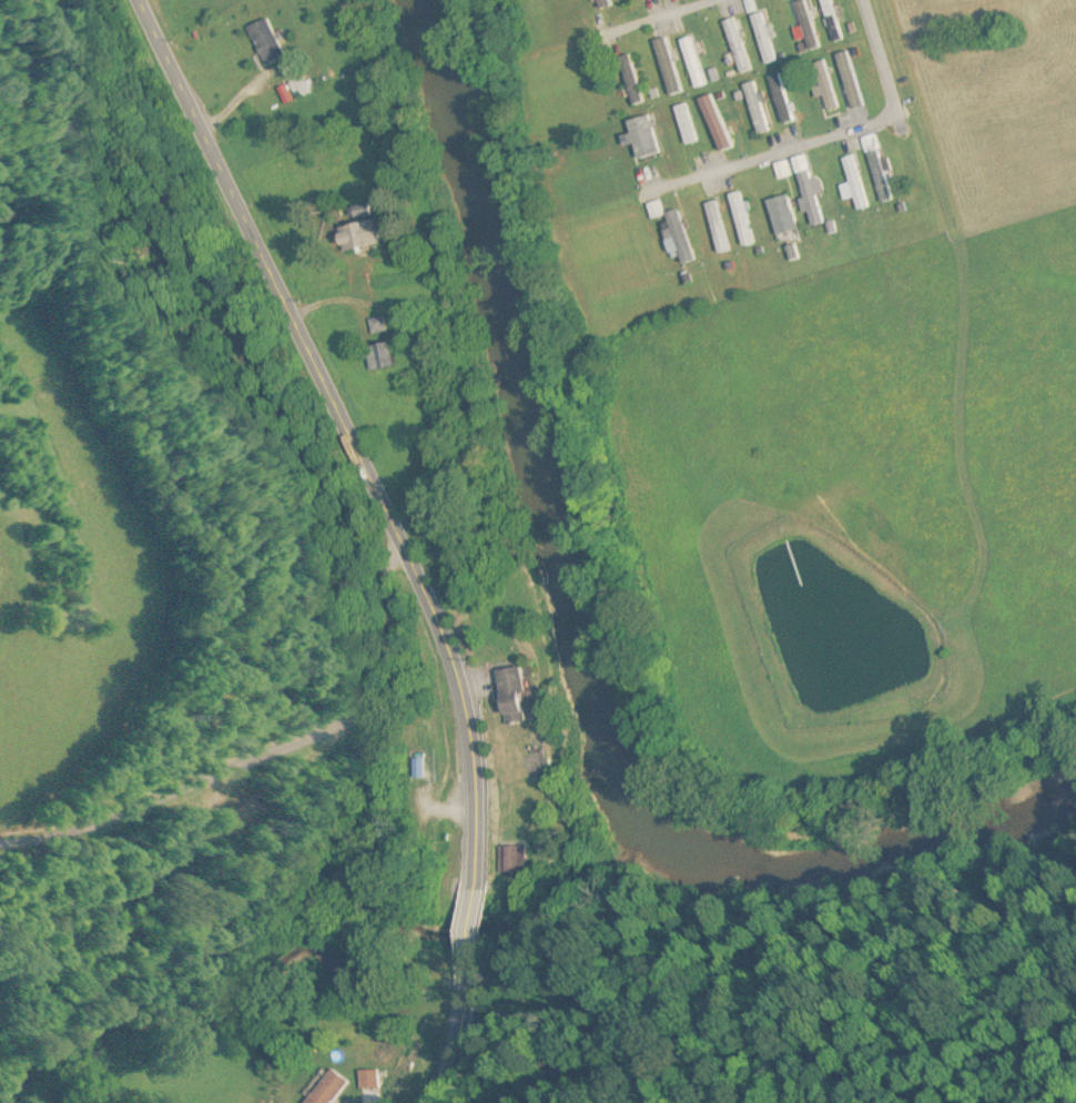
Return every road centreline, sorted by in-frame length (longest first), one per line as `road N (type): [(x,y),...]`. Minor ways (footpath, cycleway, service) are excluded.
road 1 (primary): [(443,635),(140,0)]
road 2 (primary): [(430,1102),(450,1062),(476,908),(476,761),(443,635)]
road 3 (residential): [(901,119),(652,192)]
road 4 (residential): [(863,0),(901,119)]

